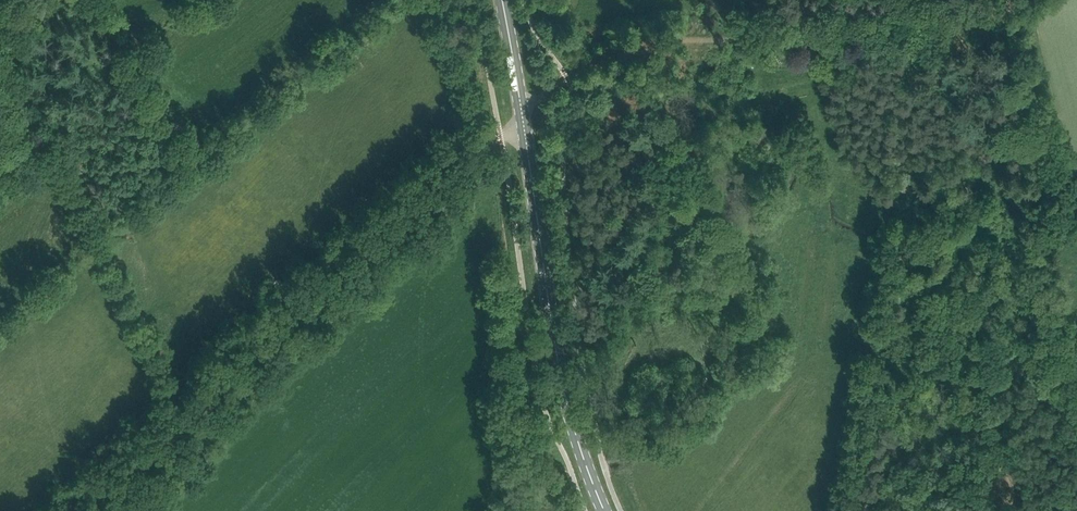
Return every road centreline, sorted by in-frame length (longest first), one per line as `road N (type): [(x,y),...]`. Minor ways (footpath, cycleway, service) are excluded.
road 1 (unclassified): [(85,510),(522,111)]
road 2 (unclassified): [(522,111),(631,45),(946,23),(1019,0)]
road 3 (secondary): [(605,510),(566,399),(522,111)]

